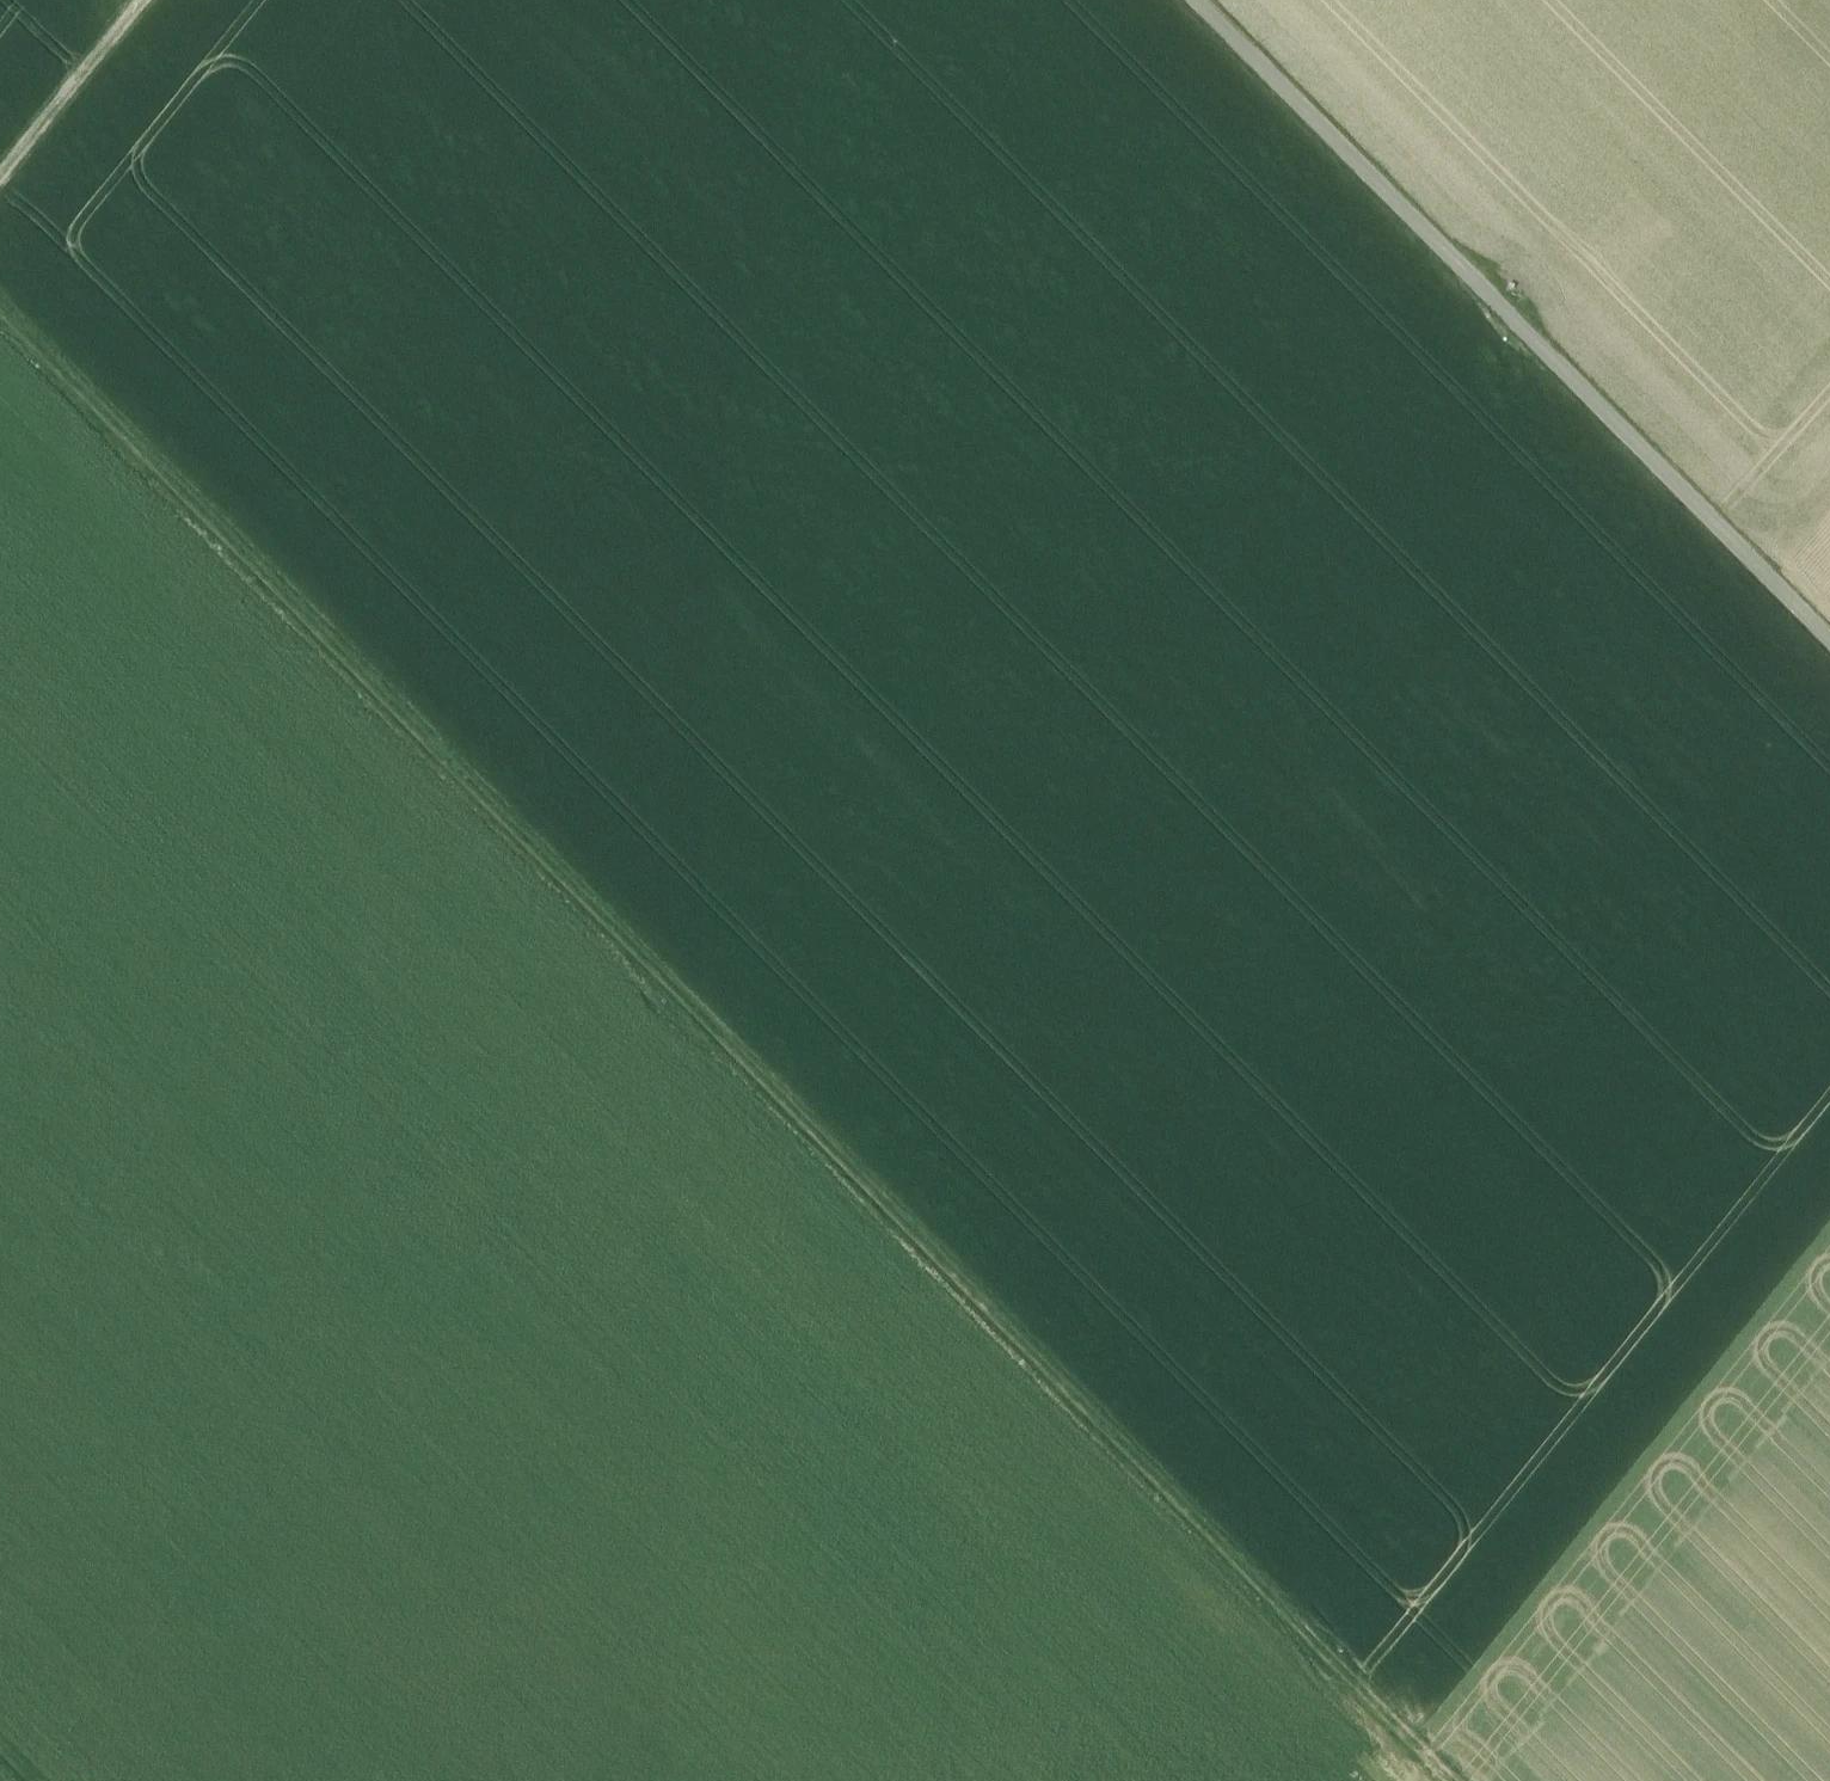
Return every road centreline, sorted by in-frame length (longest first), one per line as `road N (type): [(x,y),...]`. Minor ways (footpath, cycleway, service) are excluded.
road 1 (track): [(0,314),(1452,1780)]
road 2 (track): [(1196,0),(1829,641)]
road 3 (track): [(0,174),(140,0)]

